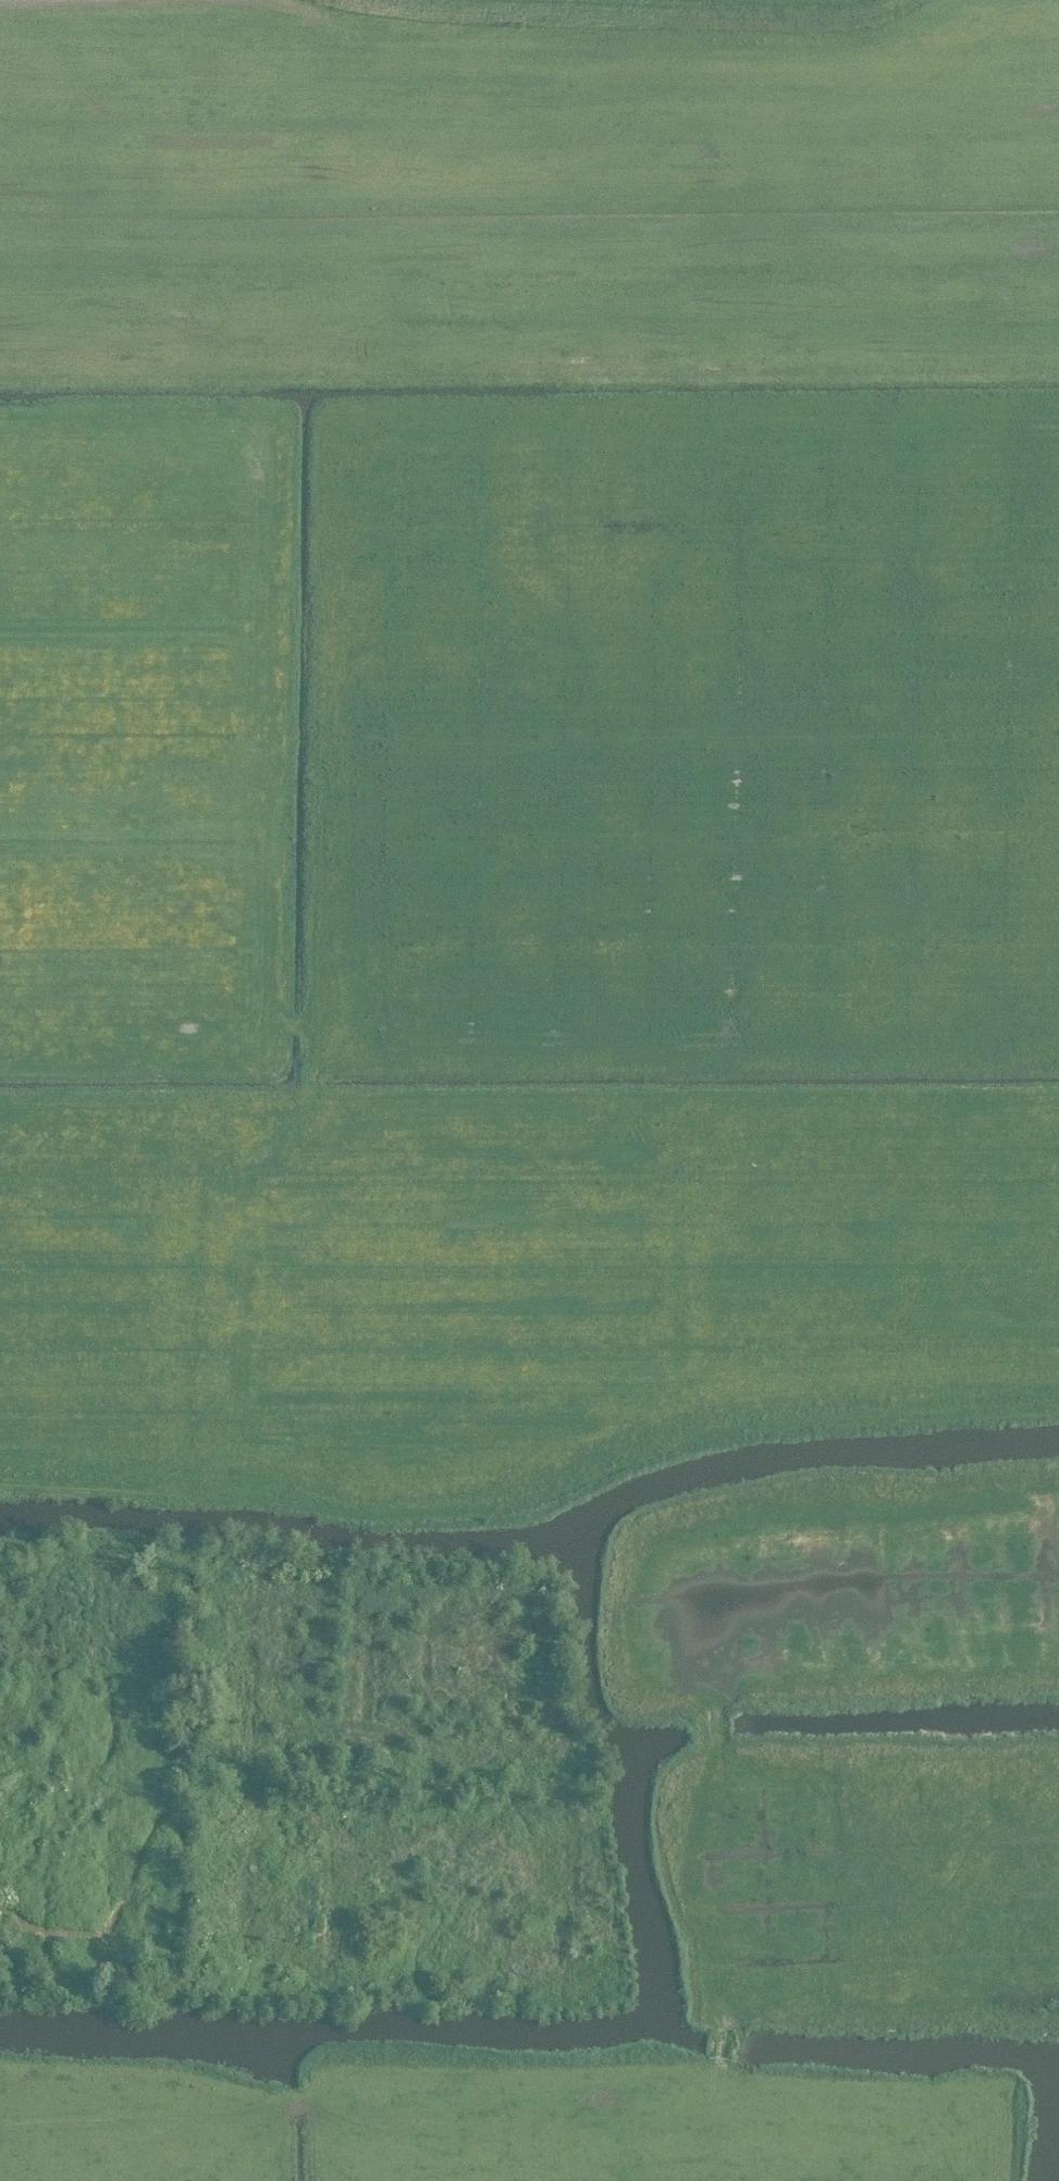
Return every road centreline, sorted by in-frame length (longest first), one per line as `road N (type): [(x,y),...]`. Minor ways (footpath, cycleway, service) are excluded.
road 1 (track): [(220,1488),(0,1475)]

